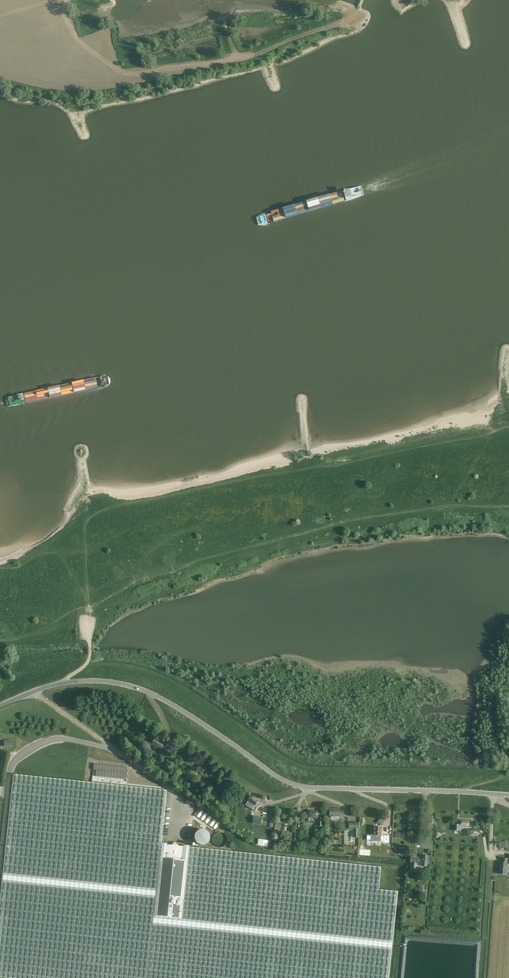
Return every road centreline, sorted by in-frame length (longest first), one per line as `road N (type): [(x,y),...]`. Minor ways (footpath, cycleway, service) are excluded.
road 1 (tertiary): [(508,794),(292,784),(161,698),(120,683),(62,683)]
road 2 (track): [(329,12),(359,16),(259,54),(131,83),(64,89),(0,75)]
road 3 (track): [(122,85),(107,34),(79,40),(67,0)]

